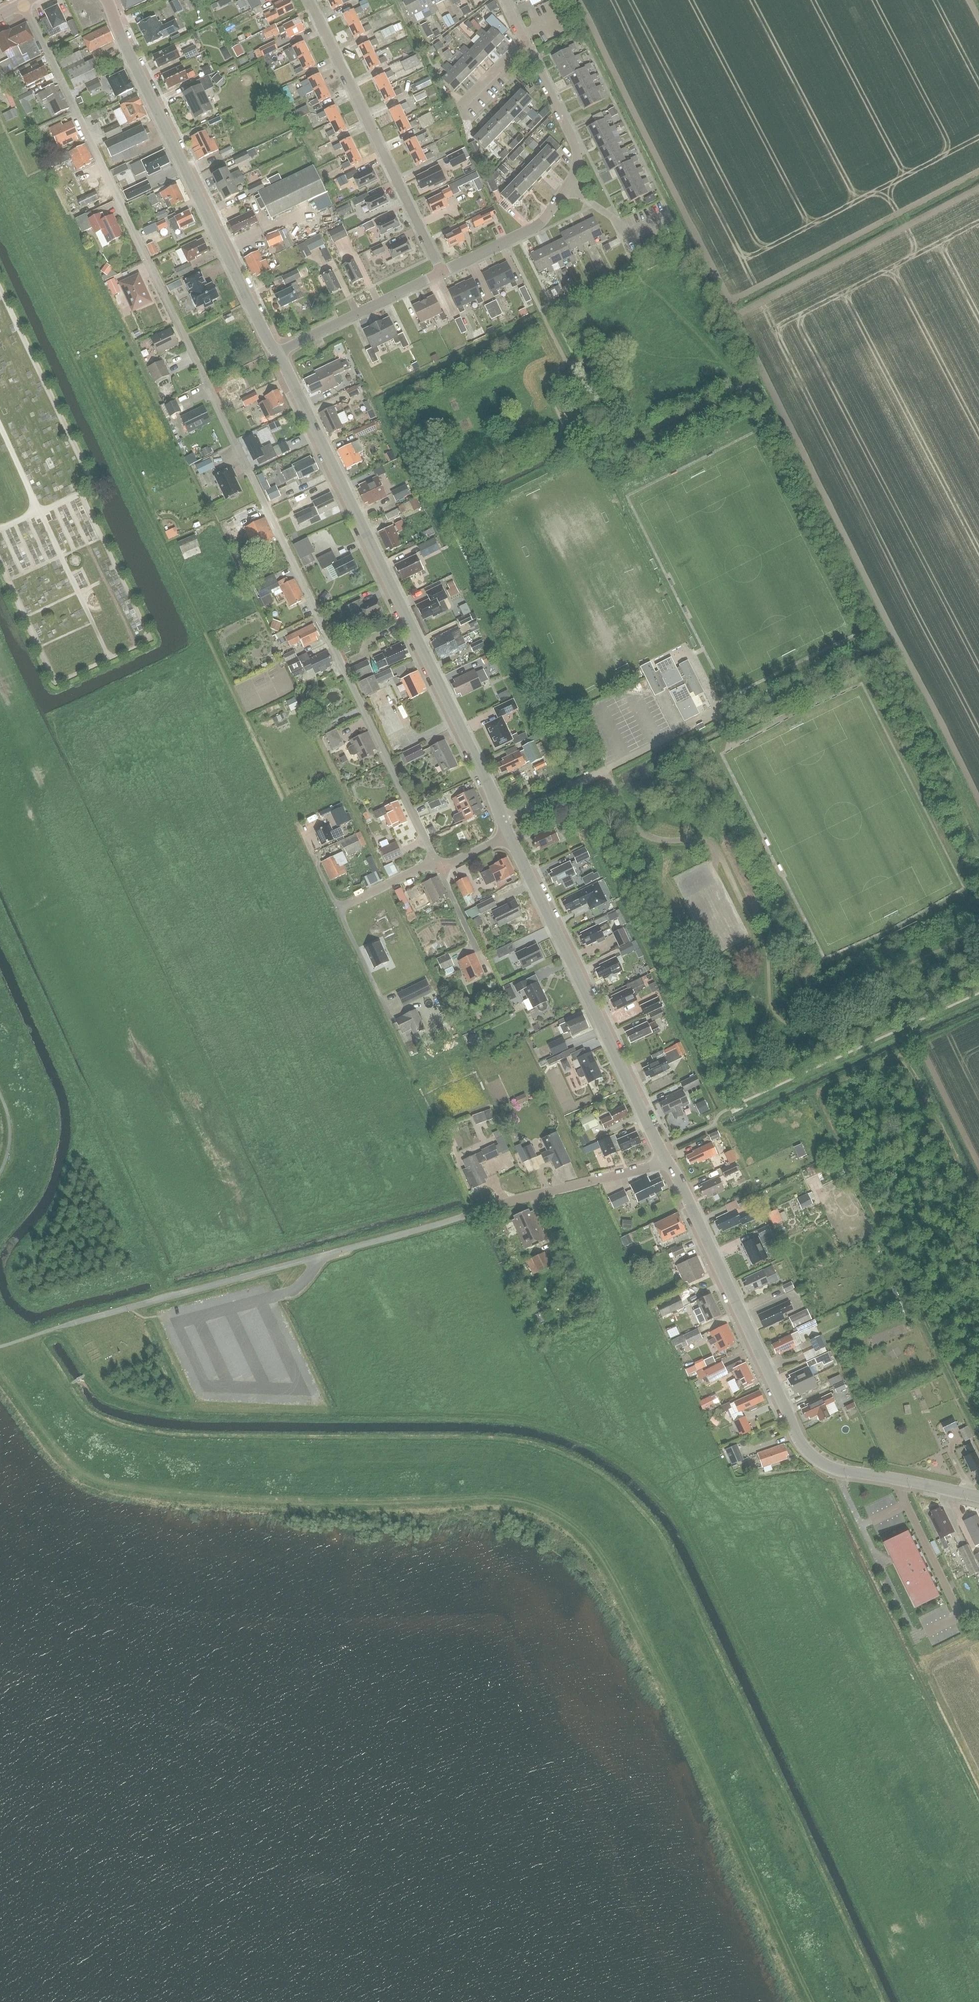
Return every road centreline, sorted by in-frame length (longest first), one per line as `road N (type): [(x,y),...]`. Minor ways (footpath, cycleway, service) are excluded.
road 1 (residential): [(23,3),(440,868)]
road 2 (tertiary): [(511,834),(275,352)]
road 3 (tertiary): [(978,1498),(842,1471),(805,1449),(668,1162)]
road 4 (tertiary): [(275,352),(106,0)]
road 5 (tertiary): [(668,1162),(511,834)]
road 6 (residential): [(441,274),(535,229),(576,164),(575,143),(523,39)]
road 7 (residential): [(441,274),(309,0)]
road 8 (unclassified): [(477,1211),(668,1162)]
road 9 (residential): [(275,352),(441,274)]
road 10 (residential): [(391,1018),(339,909)]

